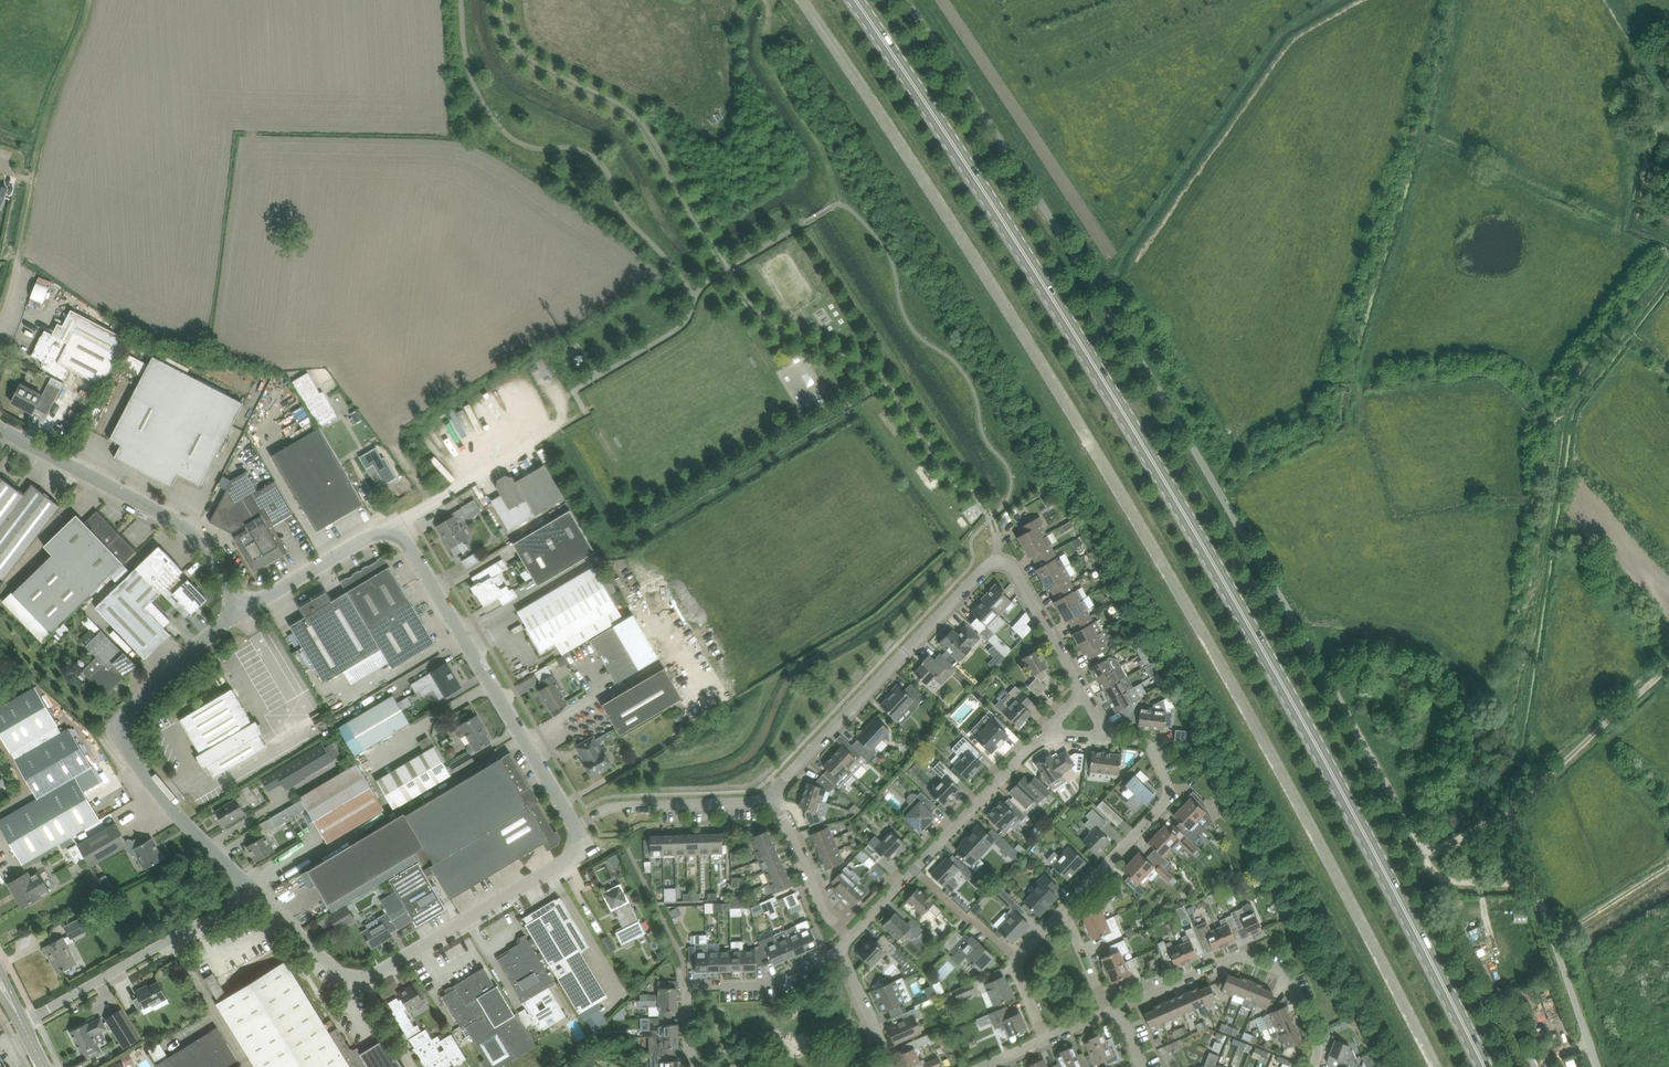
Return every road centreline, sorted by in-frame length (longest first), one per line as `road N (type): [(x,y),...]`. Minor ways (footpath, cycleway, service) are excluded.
road 1 (primary): [(1488,1066),(1214,563),(1048,285),(856,0)]
road 2 (unclassified): [(1411,830),(1041,196),(908,0)]
road 3 (residential): [(1082,692),(1011,568),(991,564),(772,800)]
road 4 (unclassified): [(254,888),(180,817),(121,739),(123,717),(135,704),(246,609)]
road 5 (unclassified): [(575,826),(391,528)]
road 6 (unclassified): [(246,609),(184,525),(0,430)]
road 7 (residential): [(851,937),(1045,733)]
road 8 (residential): [(1118,1008),(1245,957),(1288,976),(1315,1041),(1312,1066)]
road 9 (unclassified): [(363,980),(569,858),(575,826)]
road 10 (unclassified): [(22,1023),(254,888)]
road 11 (residential): [(1062,910),(1167,801),(1154,749),(1108,739)]
road 12 (residential): [(700,1066),(690,1048),(687,987),(770,983),(842,951)]
road 13 (track): [(1508,812),(1668,670)]
road 14 (residential): [(575,826),(615,807),(772,800)]
road 15 (unclassified): [(1595,1066),(1534,896)]
road 16 (unclassified): [(391,528),(246,609)]
road 17 (residential): [(391,528),(531,444)]
road 18 (residential): [(851,937),(825,917),(772,800)]
road 19 (residential): [(1045,1039),(1015,960),(1062,910)]
road 20 (unclassified): [(363,980),(353,987),(254,888)]
road 21 (residential): [(888,1066),(842,951)]

